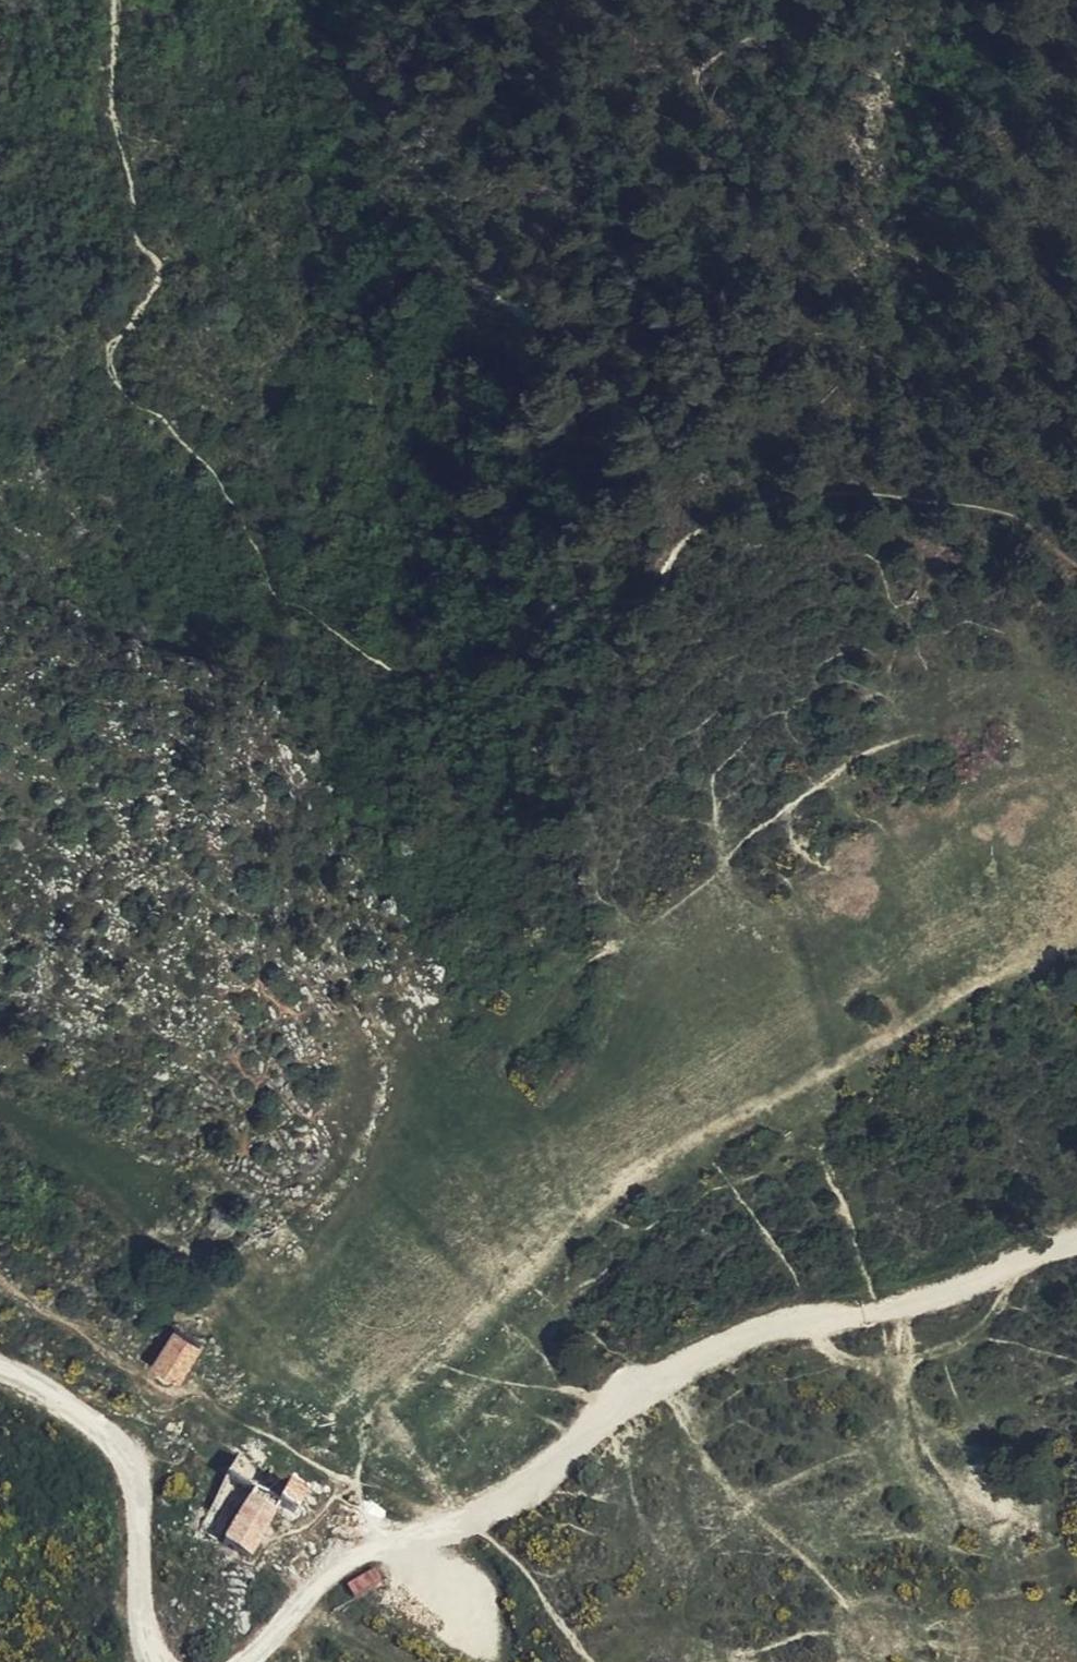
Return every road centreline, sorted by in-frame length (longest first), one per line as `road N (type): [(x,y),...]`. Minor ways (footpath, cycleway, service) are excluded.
road 1 (track): [(466,1519),(515,1497),(671,1381),(755,1332),(897,1309),(1076,1245)]
road 2 (unclassified): [(0,1373),(117,1439),(135,1472),(151,1661)]
road 3 (unclassified): [(253,1661),(329,1572),(383,1545)]

